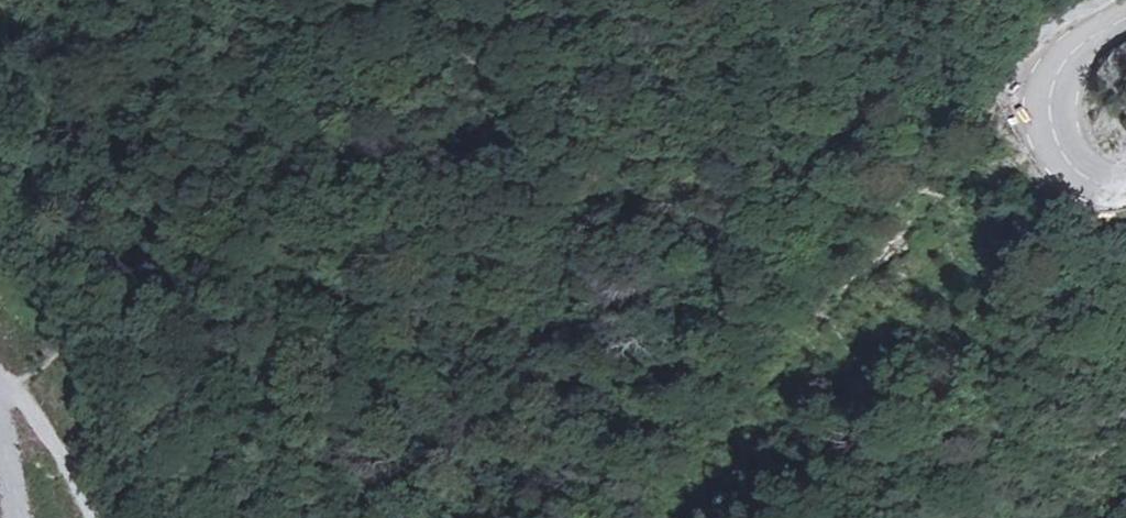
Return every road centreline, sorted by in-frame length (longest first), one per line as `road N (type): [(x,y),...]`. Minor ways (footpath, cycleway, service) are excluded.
road 1 (secondary): [(1125,8),(1083,32),(1056,60),(1047,94),(1061,152),(1083,170),(1125,178)]

